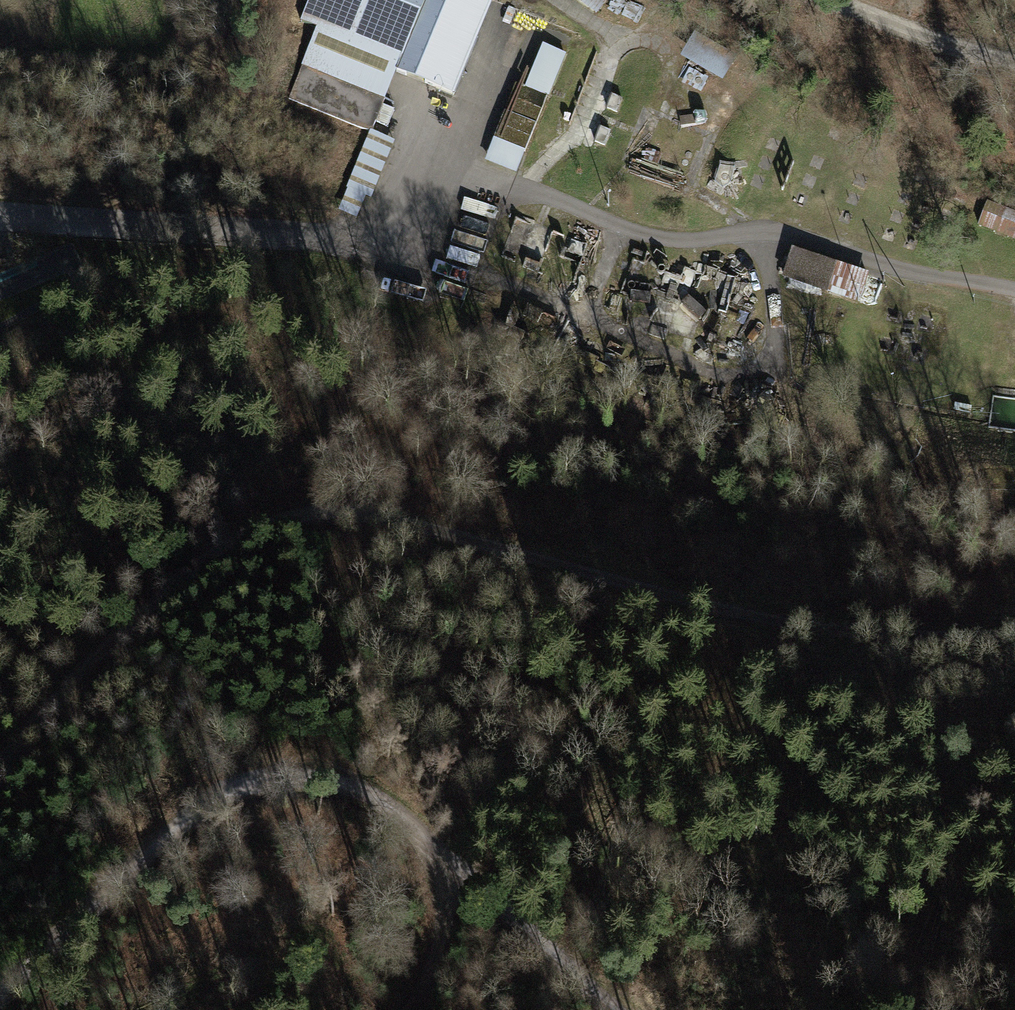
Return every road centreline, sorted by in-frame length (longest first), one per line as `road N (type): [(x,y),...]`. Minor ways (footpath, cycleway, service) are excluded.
road 1 (track): [(0,767),(39,714),(200,561),(273,520),(342,508),(816,630),(1014,633)]
road 2 (track): [(0,988),(170,820),(263,781),(333,781),(428,835),(617,1009)]
road 3 (track): [(512,190),(652,239),(689,243),(768,228),(885,265),(1014,289)]
road 4 (track): [(475,276),(720,377),(745,377),(762,372),(776,335),(755,227)]
road 5 (track): [(255,233),(356,235),(512,190)]
road 6 (track): [(512,190),(576,135),(607,45),(540,0)]
road 7 (unclassified): [(0,216),(255,233)]
road 8 (track): [(1014,58),(839,0)]
road 9 (track): [(428,835),(443,900),(434,956),(404,1009)]

